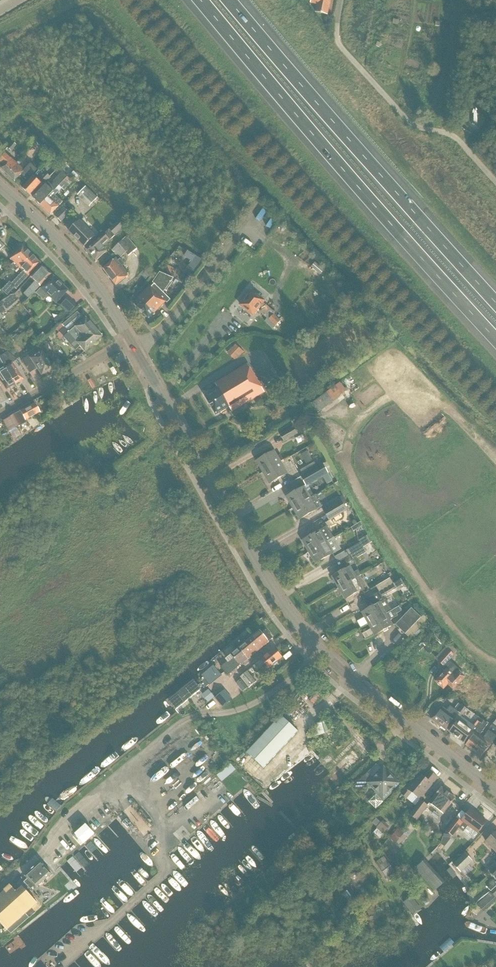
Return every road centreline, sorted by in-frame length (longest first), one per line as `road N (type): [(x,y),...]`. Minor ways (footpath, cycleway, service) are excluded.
road 1 (tertiary): [(495,792),(362,689),(295,619),(137,351)]
road 2 (motorway): [(199,0),(495,340)]
road 3 (motorway): [(495,303),(230,0)]
road 4 (unclassified): [(495,182),(451,135),(407,120),(339,45),(341,0)]
road 5 (tertiary): [(130,340),(81,264),(0,186)]
road 6 (residential): [(137,351),(188,301),(258,203)]
road 7 (residential): [(0,412),(130,340)]

